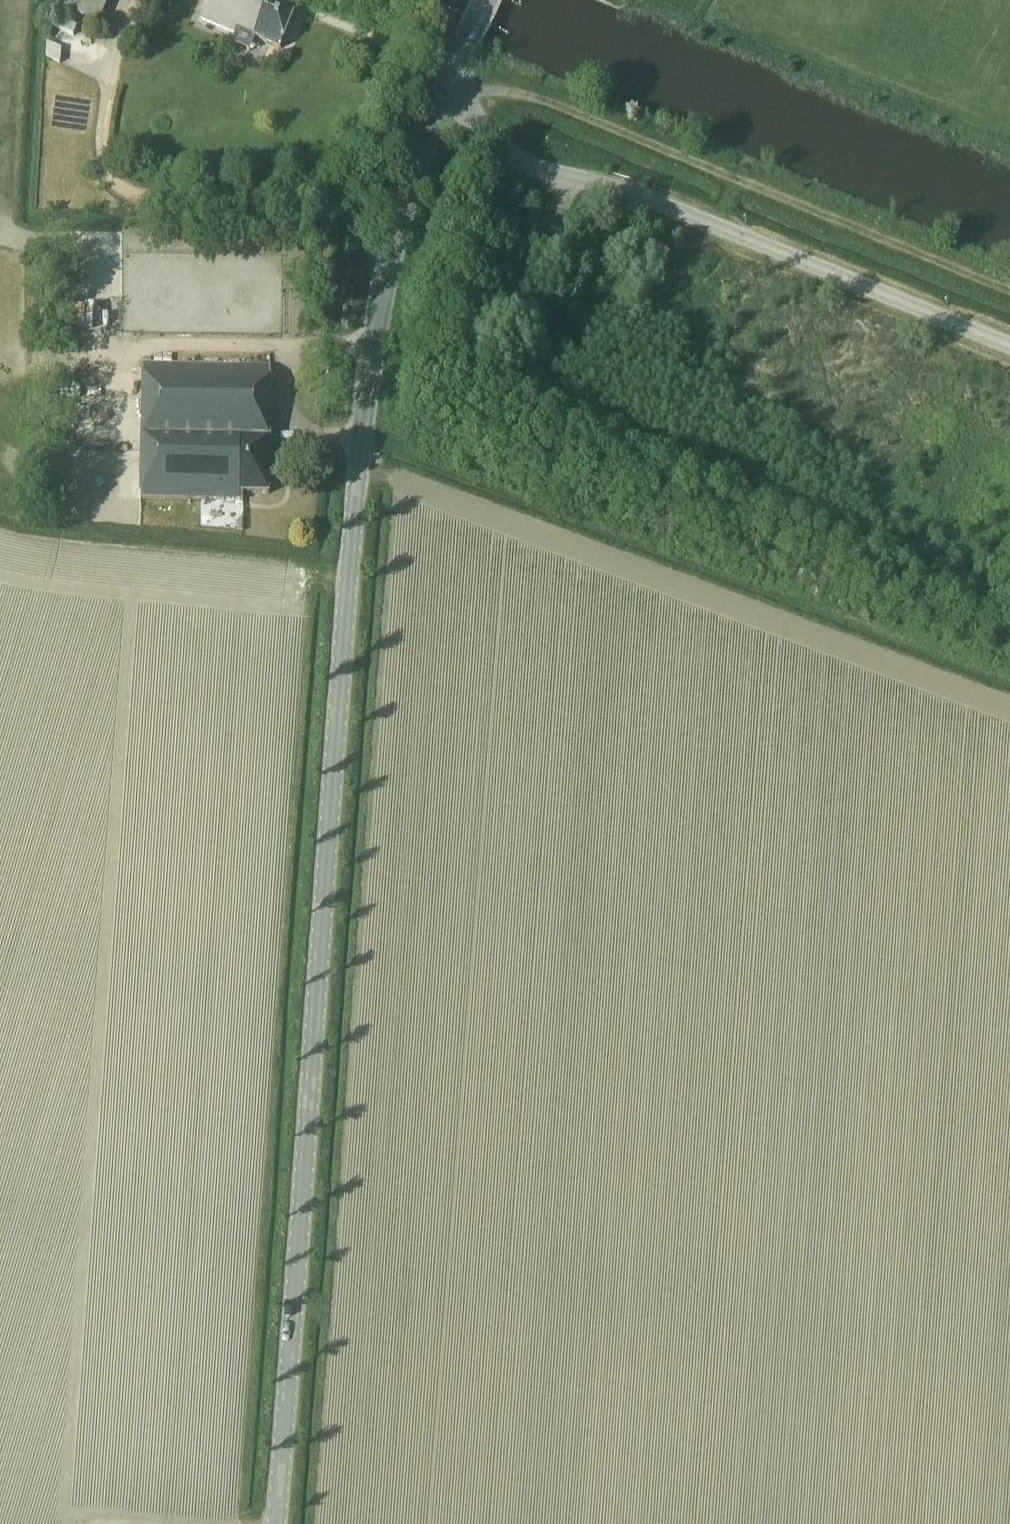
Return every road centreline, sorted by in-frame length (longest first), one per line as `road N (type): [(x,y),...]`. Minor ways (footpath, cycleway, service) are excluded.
road 1 (tertiary): [(273,1523),(318,887),(375,334),(408,187),(486,0)]
road 2 (track): [(444,95),(516,89),(1009,290)]

